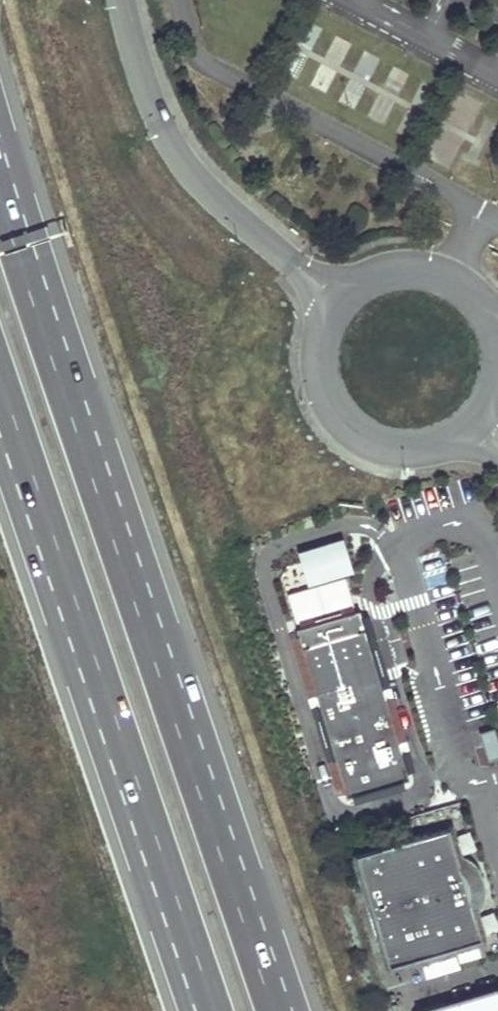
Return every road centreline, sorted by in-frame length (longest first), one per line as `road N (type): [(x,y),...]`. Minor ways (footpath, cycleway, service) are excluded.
road 1 (trunk): [(282,1010),(0,173)]
road 2 (trunk): [(0,409),(207,1010)]
road 3 (unclassified): [(121,0),(164,135),(339,302)]
road 4 (unclassified): [(339,302),(317,348),(324,397),(337,419),(379,447),(404,451),(430,448),(472,421)]
road 5 (unclassified): [(491,337),(472,302),(436,278),(384,275),(339,302)]

